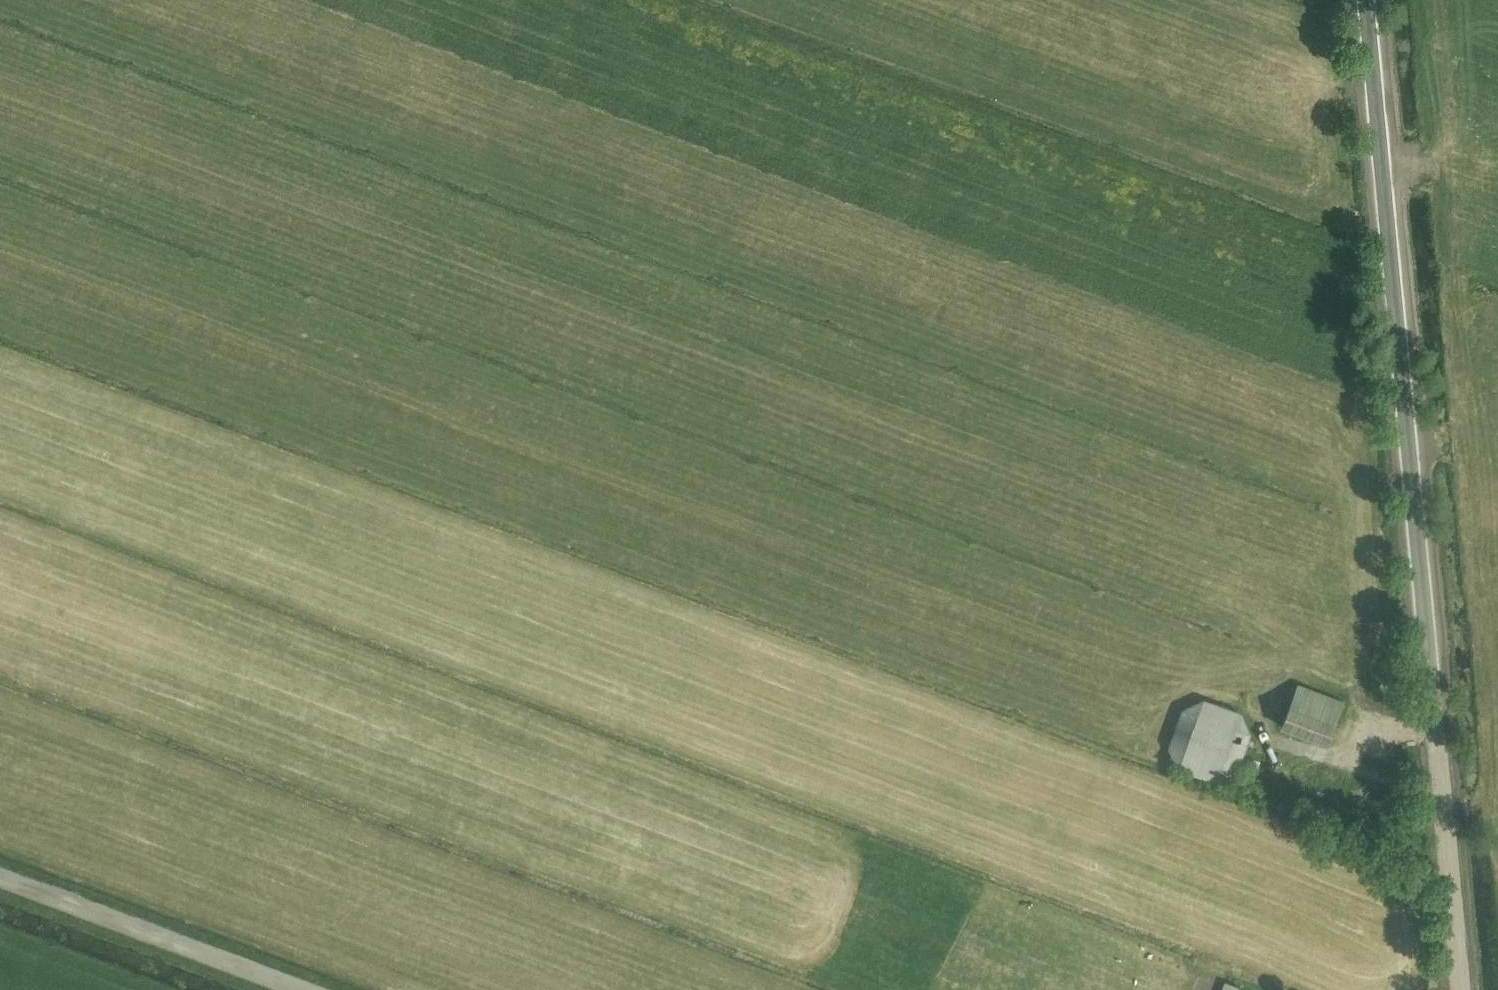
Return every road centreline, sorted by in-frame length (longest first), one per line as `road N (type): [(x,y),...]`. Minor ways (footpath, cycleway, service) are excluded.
road 1 (unclassified): [(1459,989),(1364,0)]
road 2 (unclassified): [(310,989),(0,875)]

